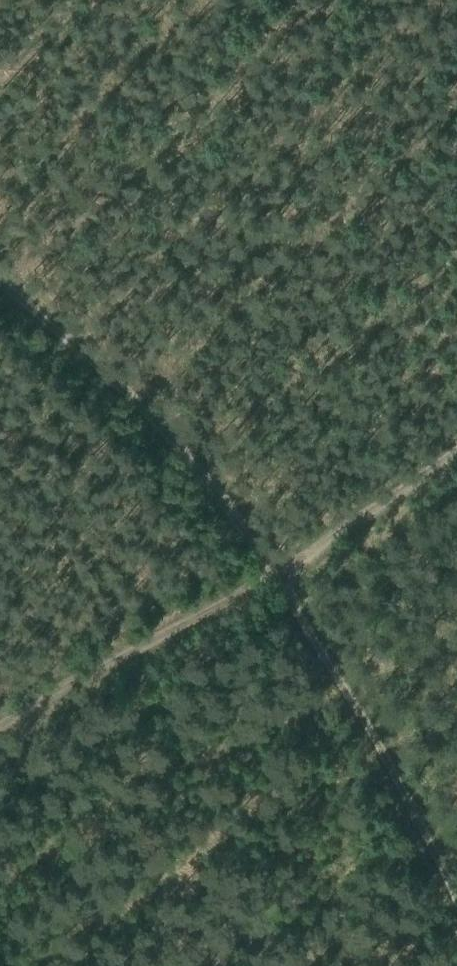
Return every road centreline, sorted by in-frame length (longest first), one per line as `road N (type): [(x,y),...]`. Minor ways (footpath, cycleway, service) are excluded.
road 1 (track): [(0,276),(119,381),(287,574)]
road 2 (track): [(456,880),(368,682),(287,574)]
road 3 (track): [(287,574),(0,730)]
road 4 (track): [(456,442),(287,574)]

